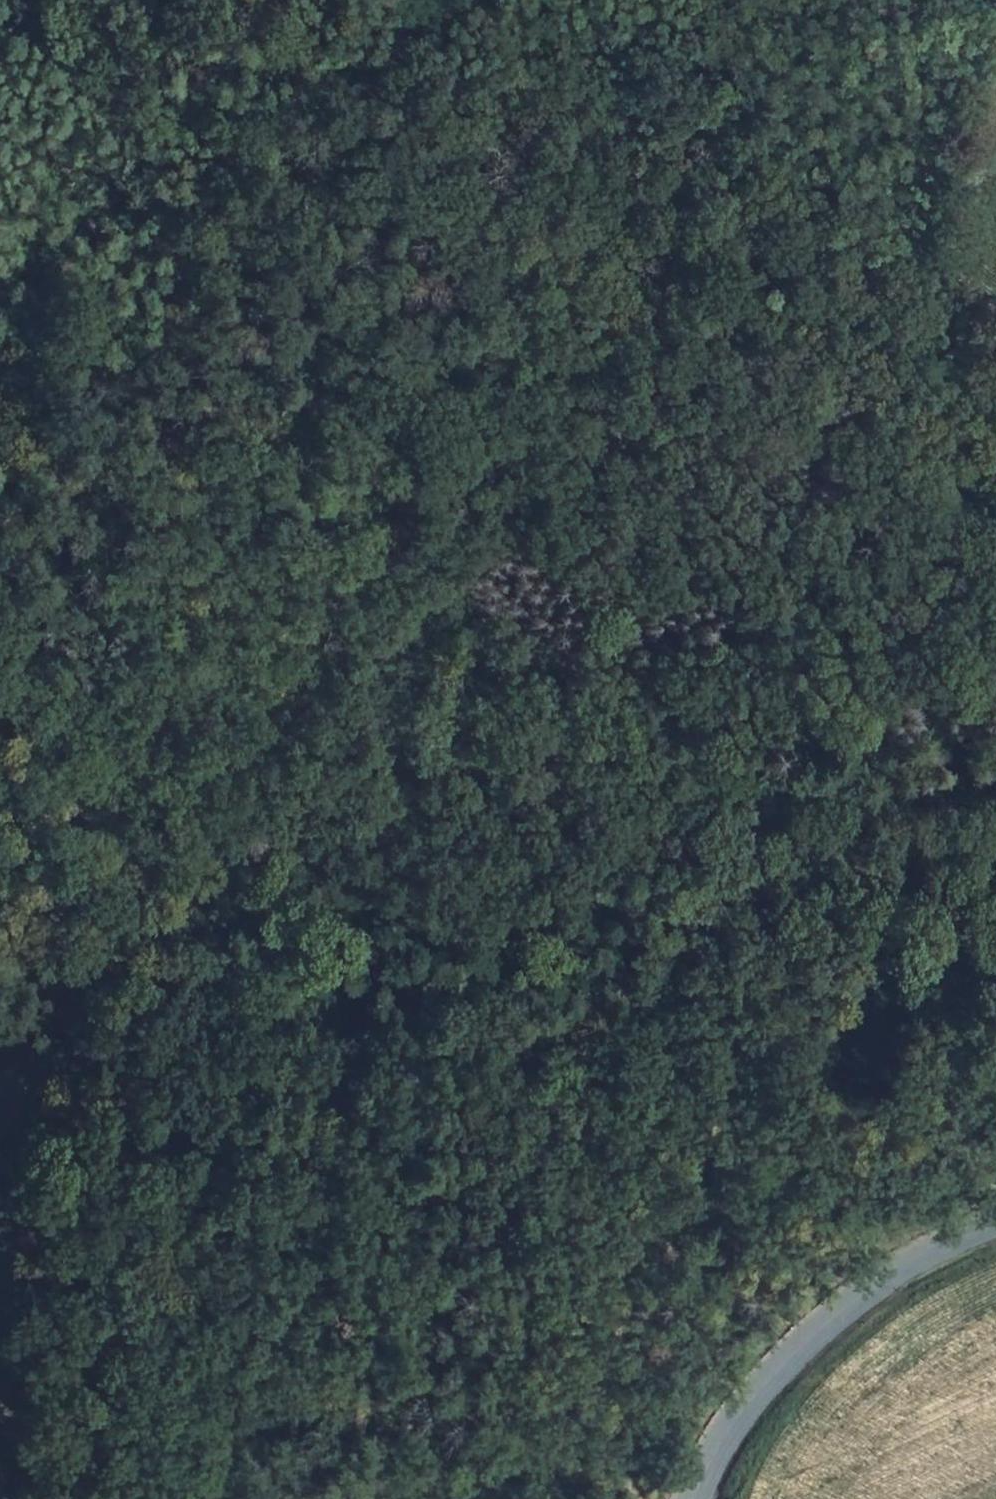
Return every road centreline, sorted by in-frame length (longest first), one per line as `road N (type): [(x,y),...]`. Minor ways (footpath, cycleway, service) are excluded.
road 1 (tertiary): [(995,1228),(850,1300),(781,1365),(715,1454),(699,1498)]

